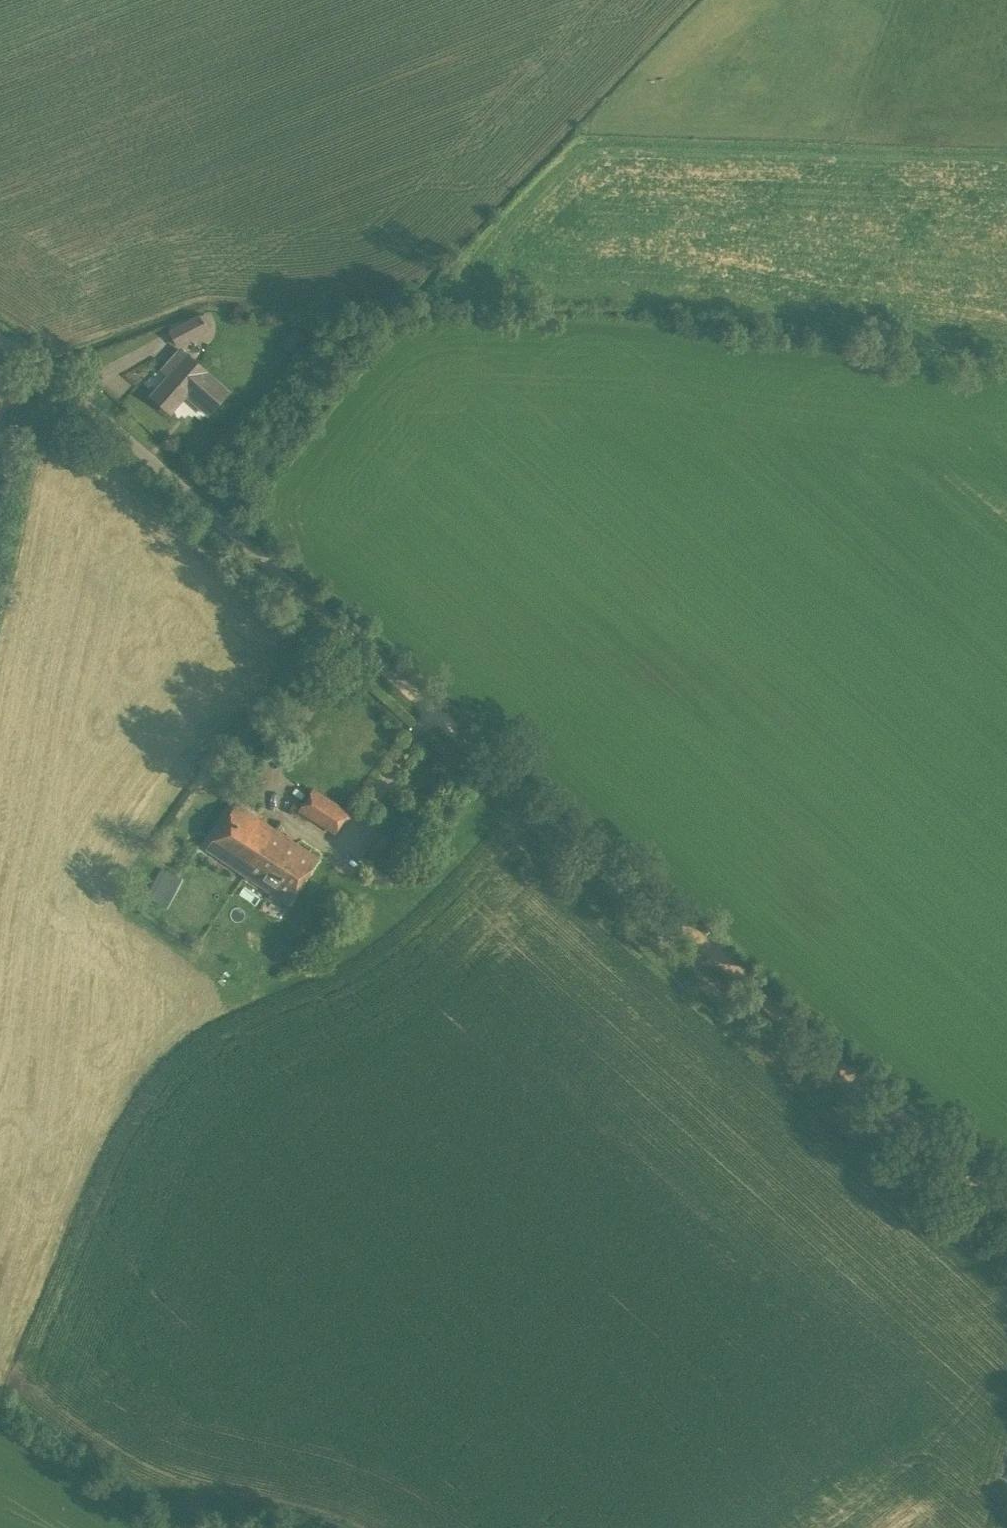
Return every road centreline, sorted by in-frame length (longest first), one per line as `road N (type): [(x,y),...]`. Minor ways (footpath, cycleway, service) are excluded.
road 1 (track): [(1006,1219),(475,737)]
road 2 (unclassified): [(475,737),(276,547),(0,341)]

